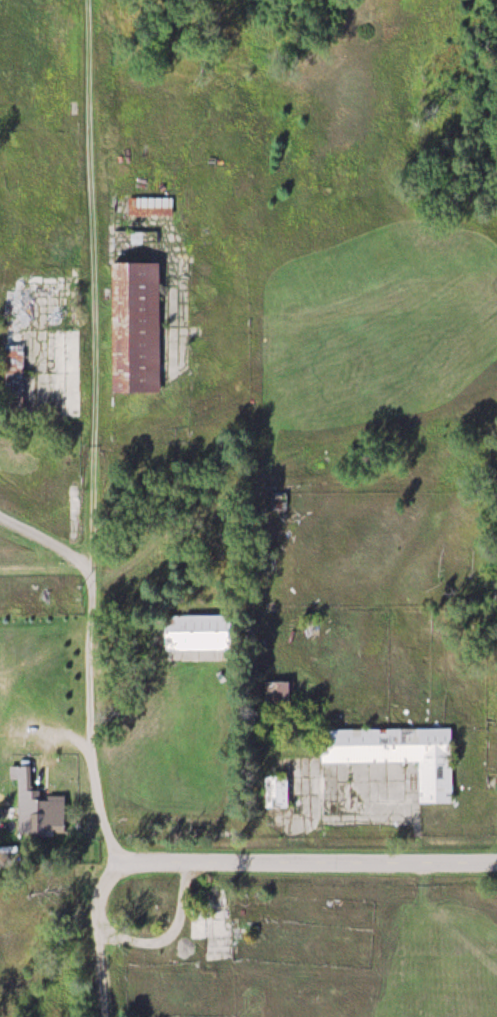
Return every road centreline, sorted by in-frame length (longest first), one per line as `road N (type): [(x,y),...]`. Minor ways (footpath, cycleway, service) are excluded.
road 1 (track): [(98,898),(98,0)]
road 2 (residential): [(103,1016),(98,898),(141,862),(496,859)]

